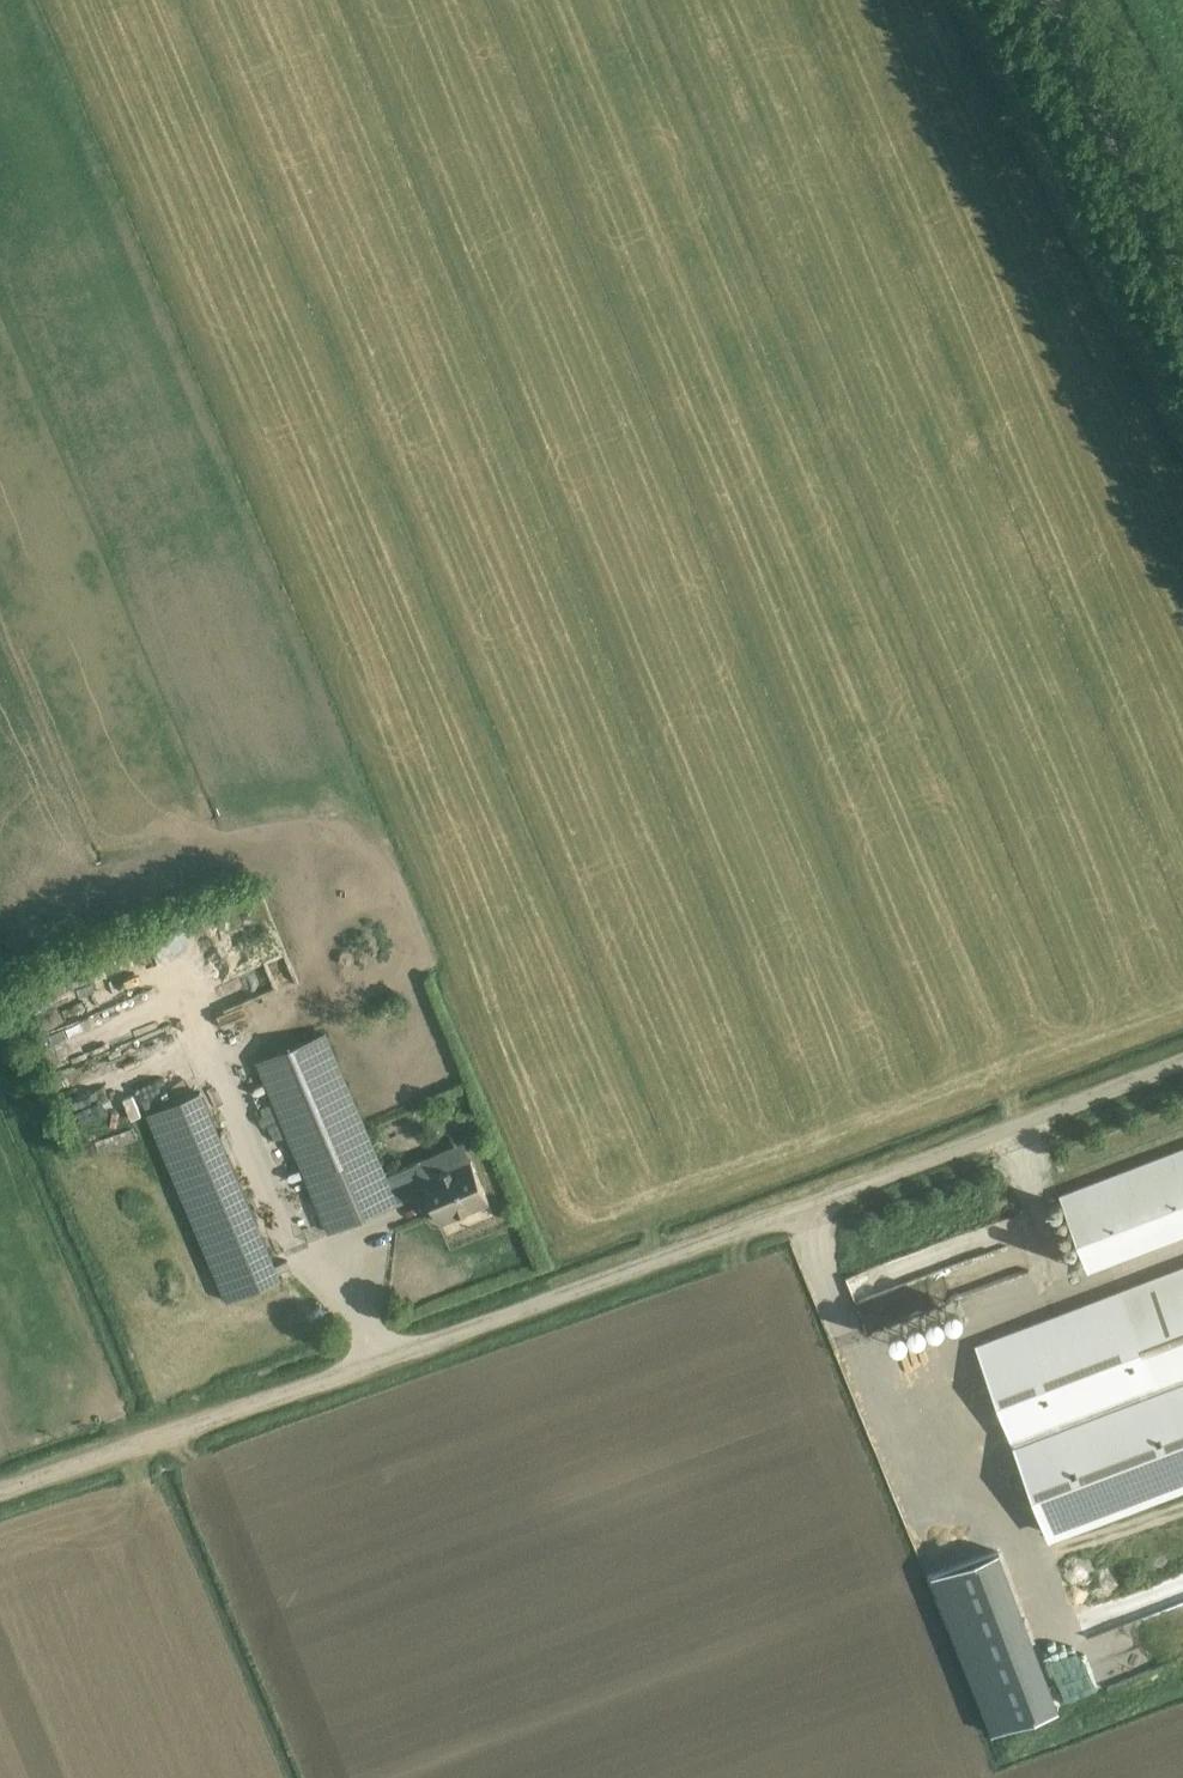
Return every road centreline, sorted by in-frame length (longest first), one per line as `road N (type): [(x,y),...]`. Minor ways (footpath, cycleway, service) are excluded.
road 1 (unclassified): [(0,1491),(376,1362),(1182,1060)]
road 2 (tertiary): [(1182,254),(1050,0)]

